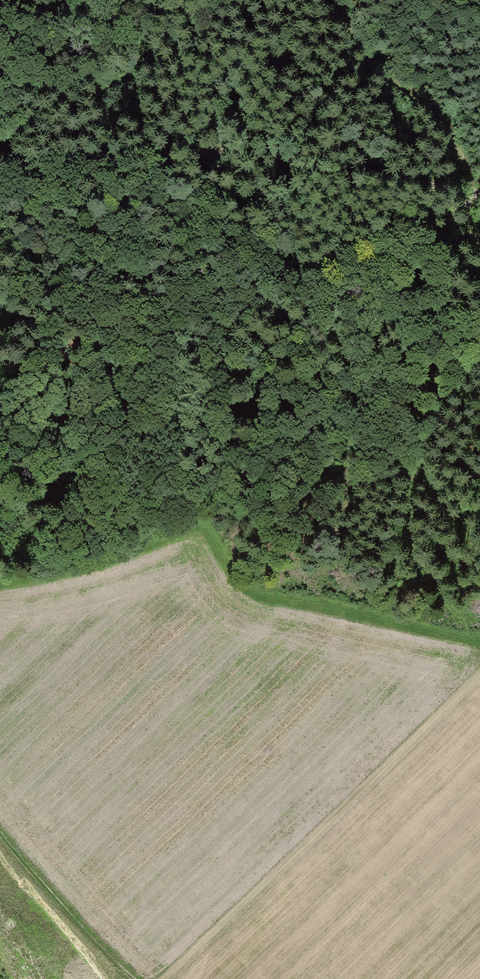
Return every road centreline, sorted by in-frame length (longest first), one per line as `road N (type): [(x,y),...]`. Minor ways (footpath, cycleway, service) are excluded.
road 1 (track): [(462,191),(233,151),(0,167)]
road 2 (track): [(479,354),(421,444),(408,486),(420,555),(450,585),(479,595)]
road 3 (track): [(332,0),(364,51),(450,137),(462,191)]
road 4 (track): [(137,978),(0,831)]

